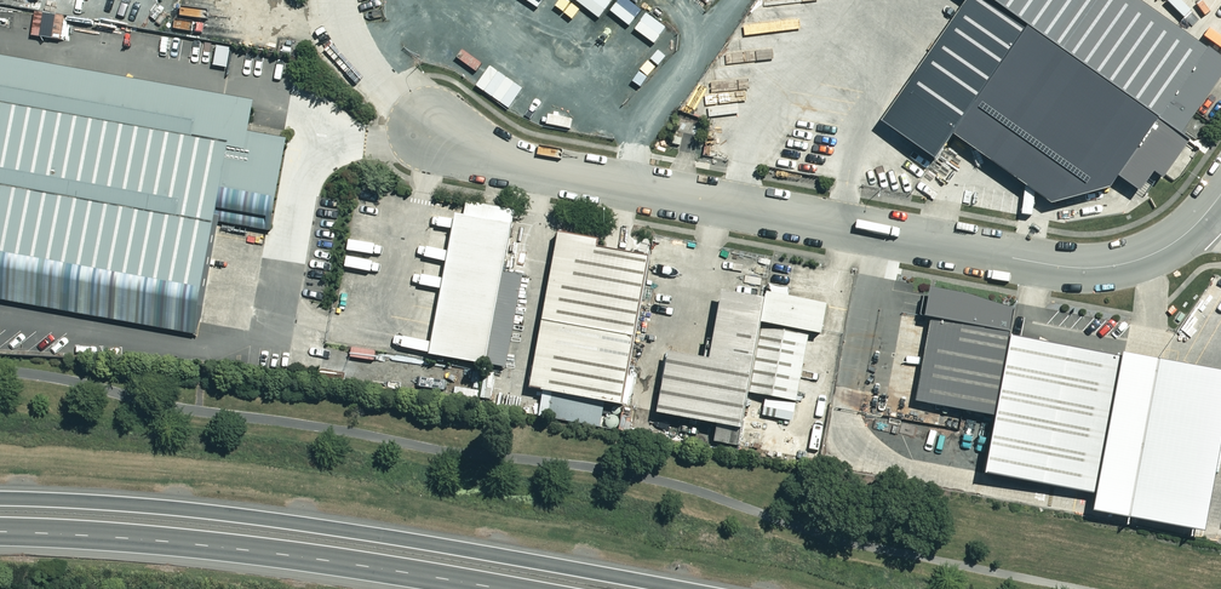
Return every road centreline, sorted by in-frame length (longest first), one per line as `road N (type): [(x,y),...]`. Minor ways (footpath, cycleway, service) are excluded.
road 1 (unclassified): [(1212,205),(1148,256),(1066,268),(495,159),(425,129),(373,88),(352,61),(336,0)]
road 2 (trunk): [(0,497),(247,513),(690,588)]
road 3 (trunk): [(514,588),(202,543),(0,529)]

